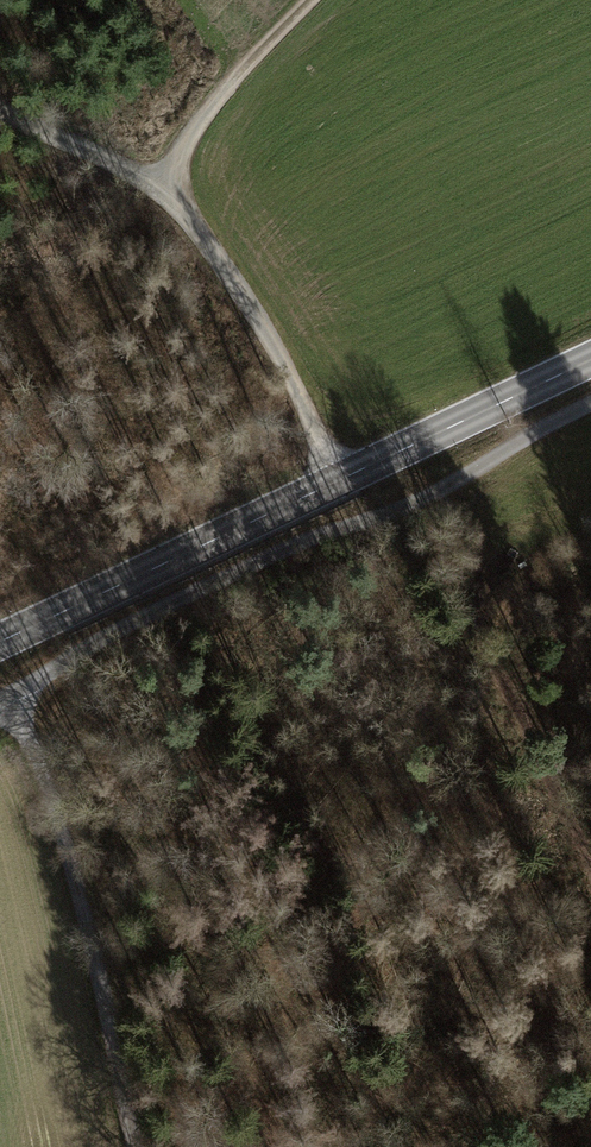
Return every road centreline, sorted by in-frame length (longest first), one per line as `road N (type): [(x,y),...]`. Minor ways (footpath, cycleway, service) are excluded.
road 1 (secondary): [(590,360),(0,642)]
road 2 (track): [(4,696),(37,749),(138,1146)]
road 3 (track): [(178,198),(217,247),(342,479)]
road 4 (track): [(307,0),(196,122),(178,198)]
road 5 (track): [(0,105),(95,147),(178,198)]

